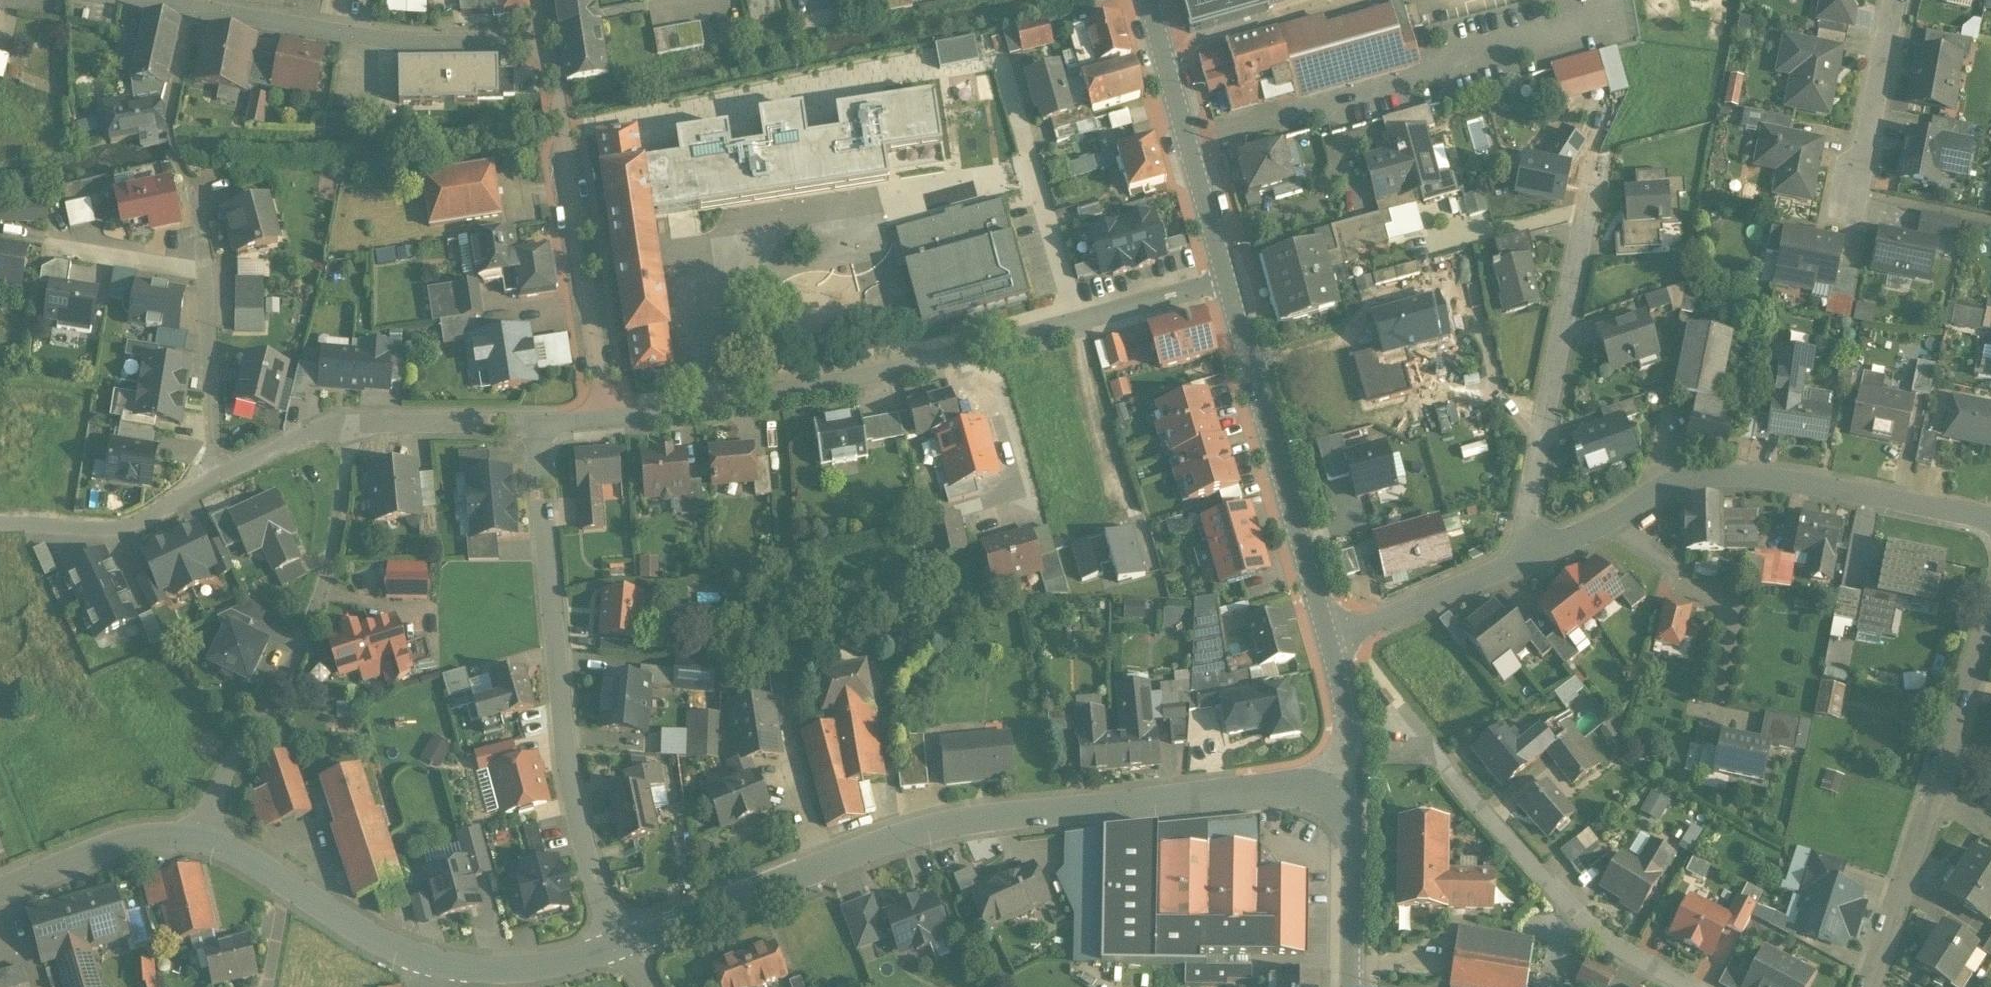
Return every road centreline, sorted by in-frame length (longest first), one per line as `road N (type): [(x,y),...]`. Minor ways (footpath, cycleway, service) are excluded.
road 1 (tertiary): [(1330,793),(1282,787),(966,818),(869,844),(620,943)]
road 2 (residential): [(605,421),(886,372),(1226,280)]
road 3 (residential): [(620,943),(594,879),(571,777),(538,422)]
road 4 (residential): [(1529,553),(1608,521),(1677,479),(1719,476),(1786,479),(1990,519)]
road 5 (residential): [(350,426),(333,550),(302,645),(243,738),(195,837)]
road 6 (residential): [(1529,553),(1524,519),(1599,156)]
road 7 (residential): [(546,38),(369,39),(154,0)]
road 8 (residential): [(605,421),(546,38)]
road 9 (residential): [(1687,986),(1592,929),(1403,732)]
road 10 (tertiary): [(1226,280),(1327,638)]
road 11 (residential): [(214,477),(206,270),(189,184)]
road 12 (tertiary): [(1148,0),(1226,280)]
road 13 (tertiary): [(439,963),(195,837)]
road 14 (residential): [(0,524),(118,530),(214,477)]
road 15 (residential): [(1327,638),(1529,553)]
road 16 (tertiary): [(195,837),(130,840),(0,891)]
road 17 (residential): [(1869,986),(1931,793)]
road 18 (tertiary): [(1330,793),(1351,828),(1353,986)]
road 19 (residential): [(1891,0),(1854,189)]
road 20 (residential): [(350,426),(538,422)]
road 21 (residential): [(1931,793),(1990,618)]
road 22 (tertiary): [(620,943),(537,967),(439,963)]
road 23 (tertiary): [(1327,638),(1347,726),(1330,793)]
road 24 (residential): [(214,477),(312,433),(350,426)]

